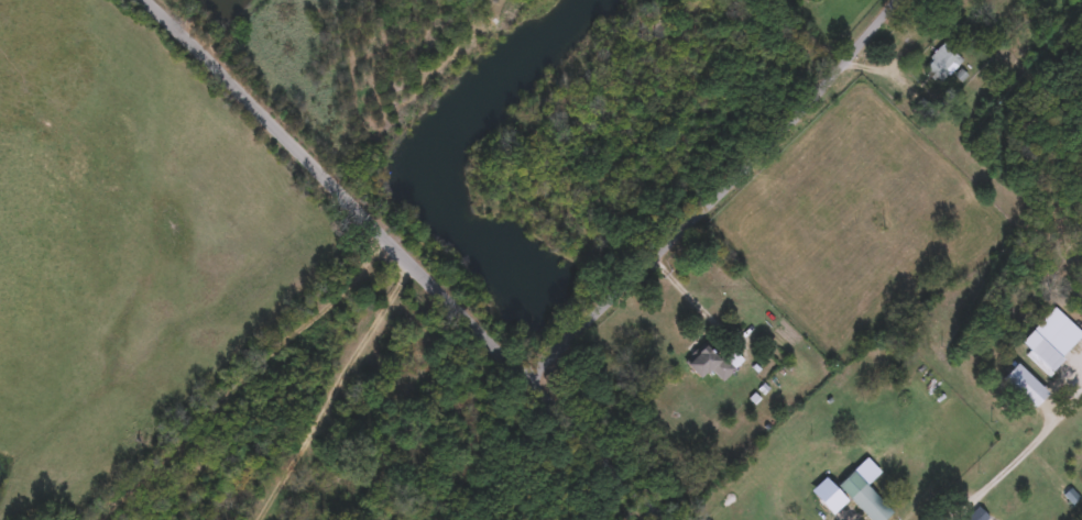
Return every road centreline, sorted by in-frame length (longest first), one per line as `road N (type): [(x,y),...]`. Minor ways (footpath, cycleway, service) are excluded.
road 1 (residential): [(153,0),(674,519)]
road 2 (residential): [(528,374),(819,97),(904,0)]
road 3 (residential): [(391,234),(106,519)]

